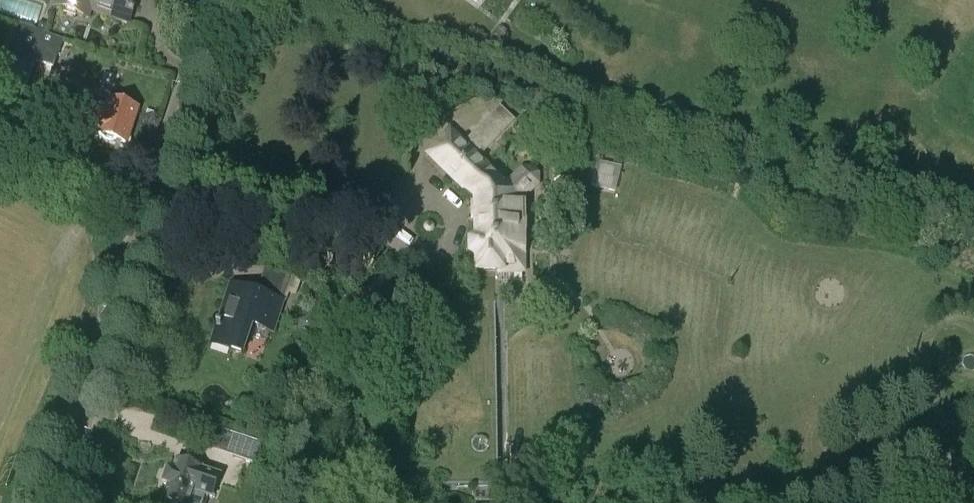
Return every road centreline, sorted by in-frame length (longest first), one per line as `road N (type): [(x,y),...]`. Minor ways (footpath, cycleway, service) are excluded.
road 1 (tertiary): [(54,502),(149,216)]
road 2 (tertiary): [(149,216),(220,0)]
road 3 (unclassified): [(149,216),(0,145)]

